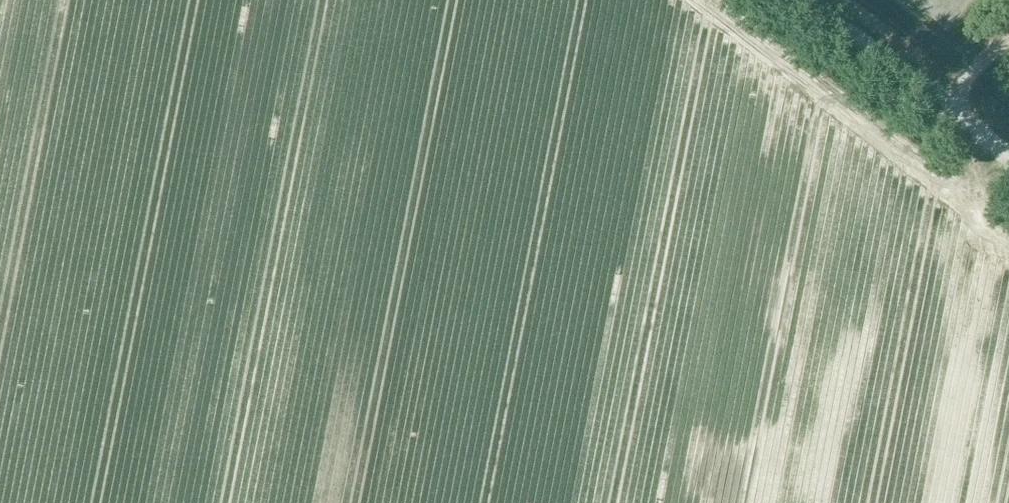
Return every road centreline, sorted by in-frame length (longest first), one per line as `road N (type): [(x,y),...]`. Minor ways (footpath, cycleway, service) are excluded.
road 1 (unclassified): [(1008,155),(812,0)]

